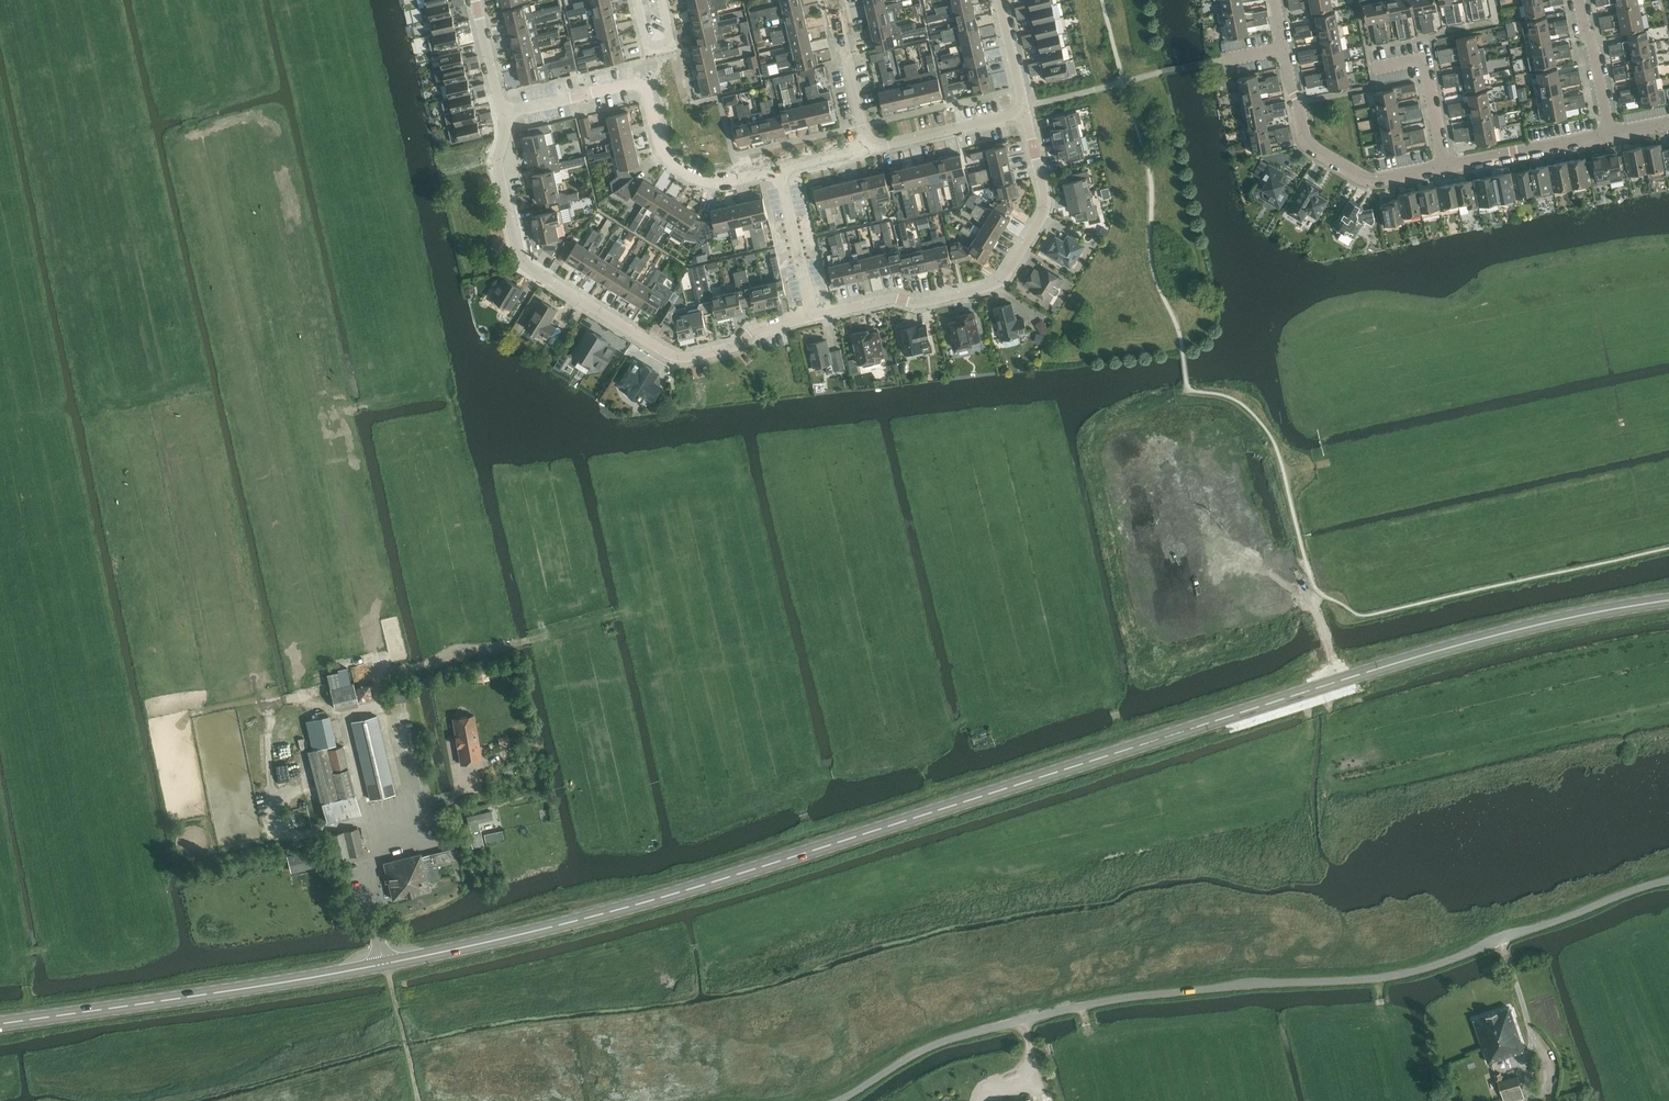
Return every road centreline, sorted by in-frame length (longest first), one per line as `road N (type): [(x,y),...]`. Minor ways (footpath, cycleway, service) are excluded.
road 1 (secondary): [(0,1024),(358,969),(608,913),(1421,656),(1668,601)]
road 2 (residential): [(839,1100),(963,1036),(1117,1000),(1406,973),(1668,881)]
road 3 (residential): [(815,318),(757,331),(737,348),(678,358),(537,274),(522,256),(499,160),(506,117)]
road 4 (residential): [(815,318),(893,300),(916,306),(1008,278),(1047,207),(1026,112)]
road 5 (residential): [(506,117),(642,86),(661,148),(688,177),(723,185),(782,172)]
road 6 (residential): [(1447,167),(1367,180),(1308,144),(1275,0)]
road 7 (residential): [(1610,135),(1447,167)]
road 8 (residential): [(871,152),(1026,112)]
road 9 (residential): [(871,152),(833,0)]
road 10 (residential): [(815,318),(782,172)]
road 11 (residential): [(1610,135),(1582,0)]
road 12 (residential): [(506,117),(477,0)]

